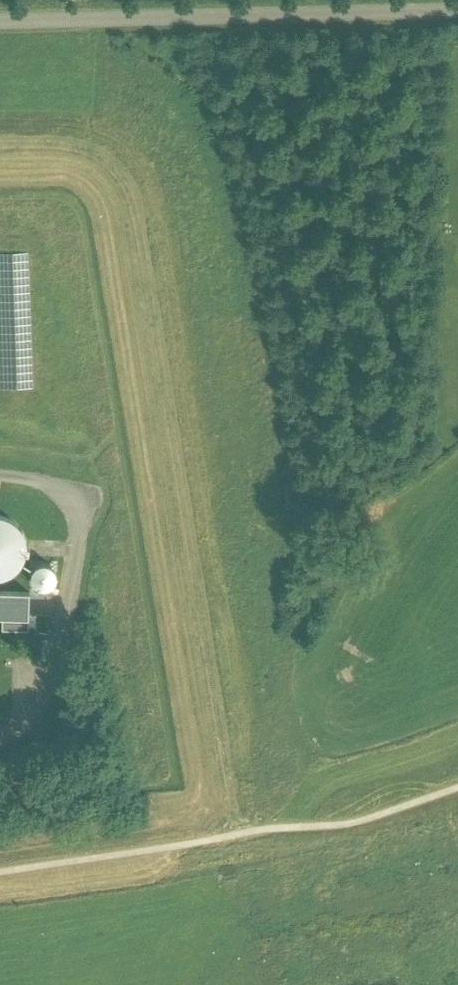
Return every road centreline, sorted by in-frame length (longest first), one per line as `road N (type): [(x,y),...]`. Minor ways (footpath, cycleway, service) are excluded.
road 1 (track): [(0,147),(74,147),(103,159),(131,188),(234,834)]
road 2 (unclassified): [(0,21),(457,9)]

